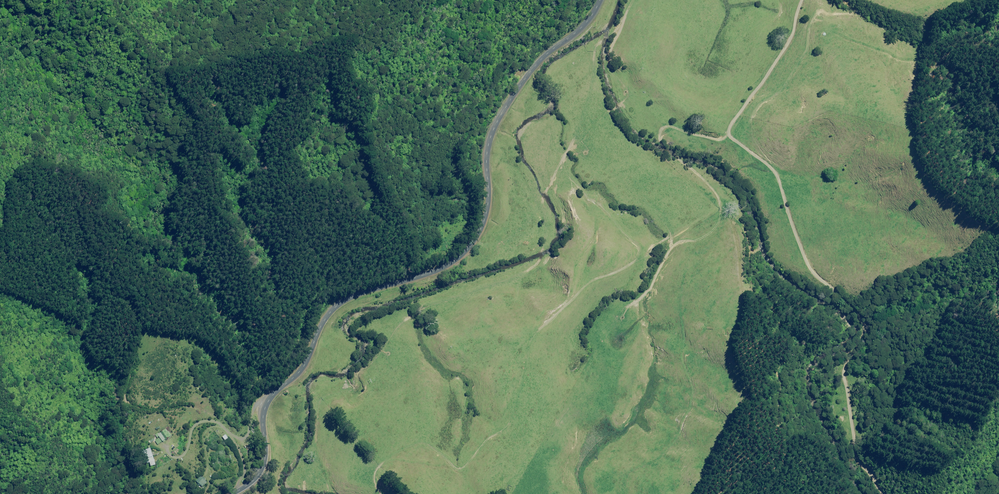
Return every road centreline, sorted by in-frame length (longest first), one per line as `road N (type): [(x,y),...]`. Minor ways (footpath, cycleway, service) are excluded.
road 1 (tertiary): [(600,0),(583,27),(529,74),(496,126),(489,209),(468,251),(329,313),(310,358),(265,410),(261,473),(234,493)]
road 2 (track): [(884,493),(854,437),(844,361),(859,329),(855,309),(808,263),(776,172),(729,133),(792,39),(803,0)]
road 3 (track): [(542,327),(588,284),(632,264),(640,251),(563,165),(588,107),(598,43),(636,0)]
road 4 (track): [(729,133),(717,140),(662,129),(662,145),(714,190),(721,216),(711,234),(672,247),(637,302)]
road 5 (track): [(382,493),(377,470),(401,451),(424,444),(458,470),(501,433)]
road 6 (track): [(752,122),(808,53),(819,11),(850,13),(845,0)]

